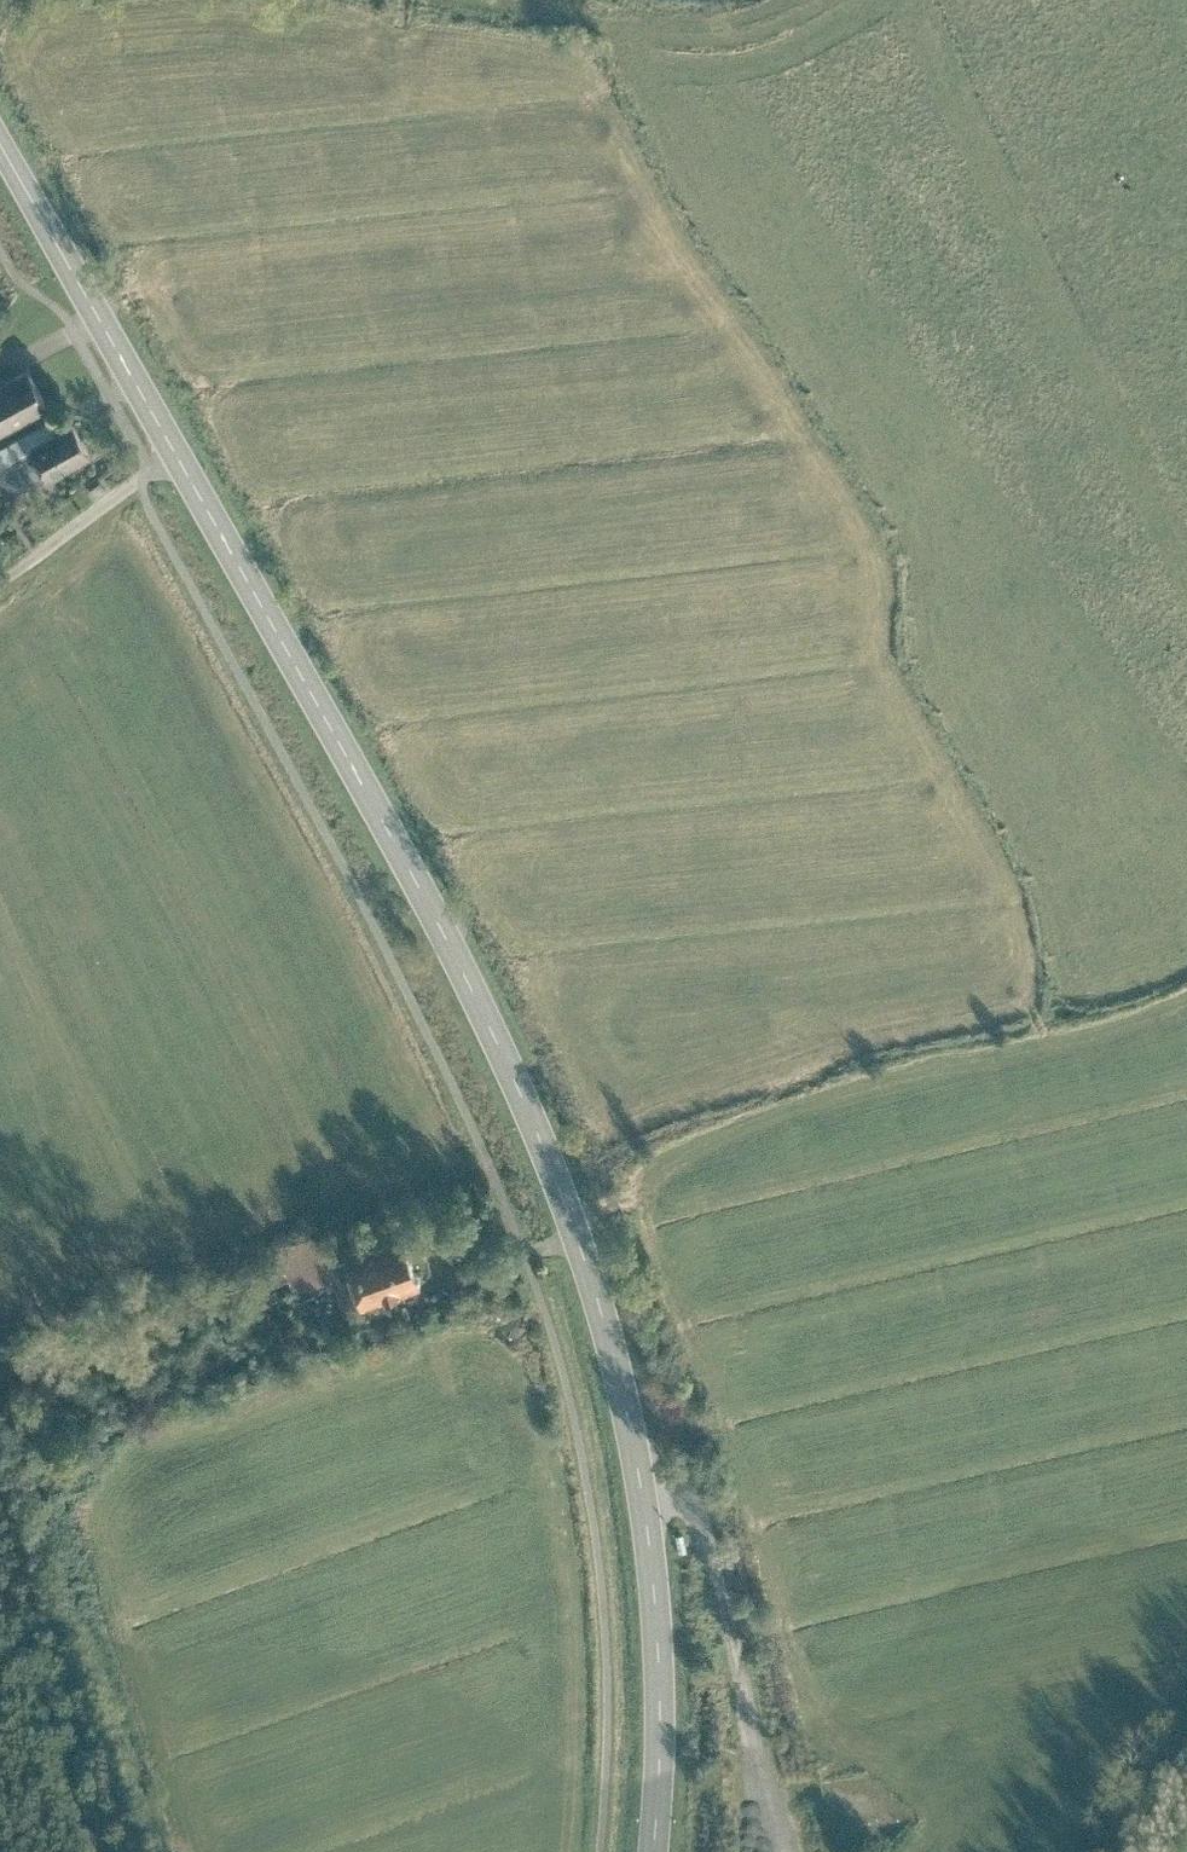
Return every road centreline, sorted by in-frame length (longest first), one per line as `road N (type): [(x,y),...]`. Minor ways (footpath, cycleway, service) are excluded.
road 1 (tertiary): [(654,1851),(664,1681),(654,1566),(600,1299),(549,1149),(473,981),(367,784),(0,138)]
road 2 (track): [(176,447),(68,536),(0,580)]

